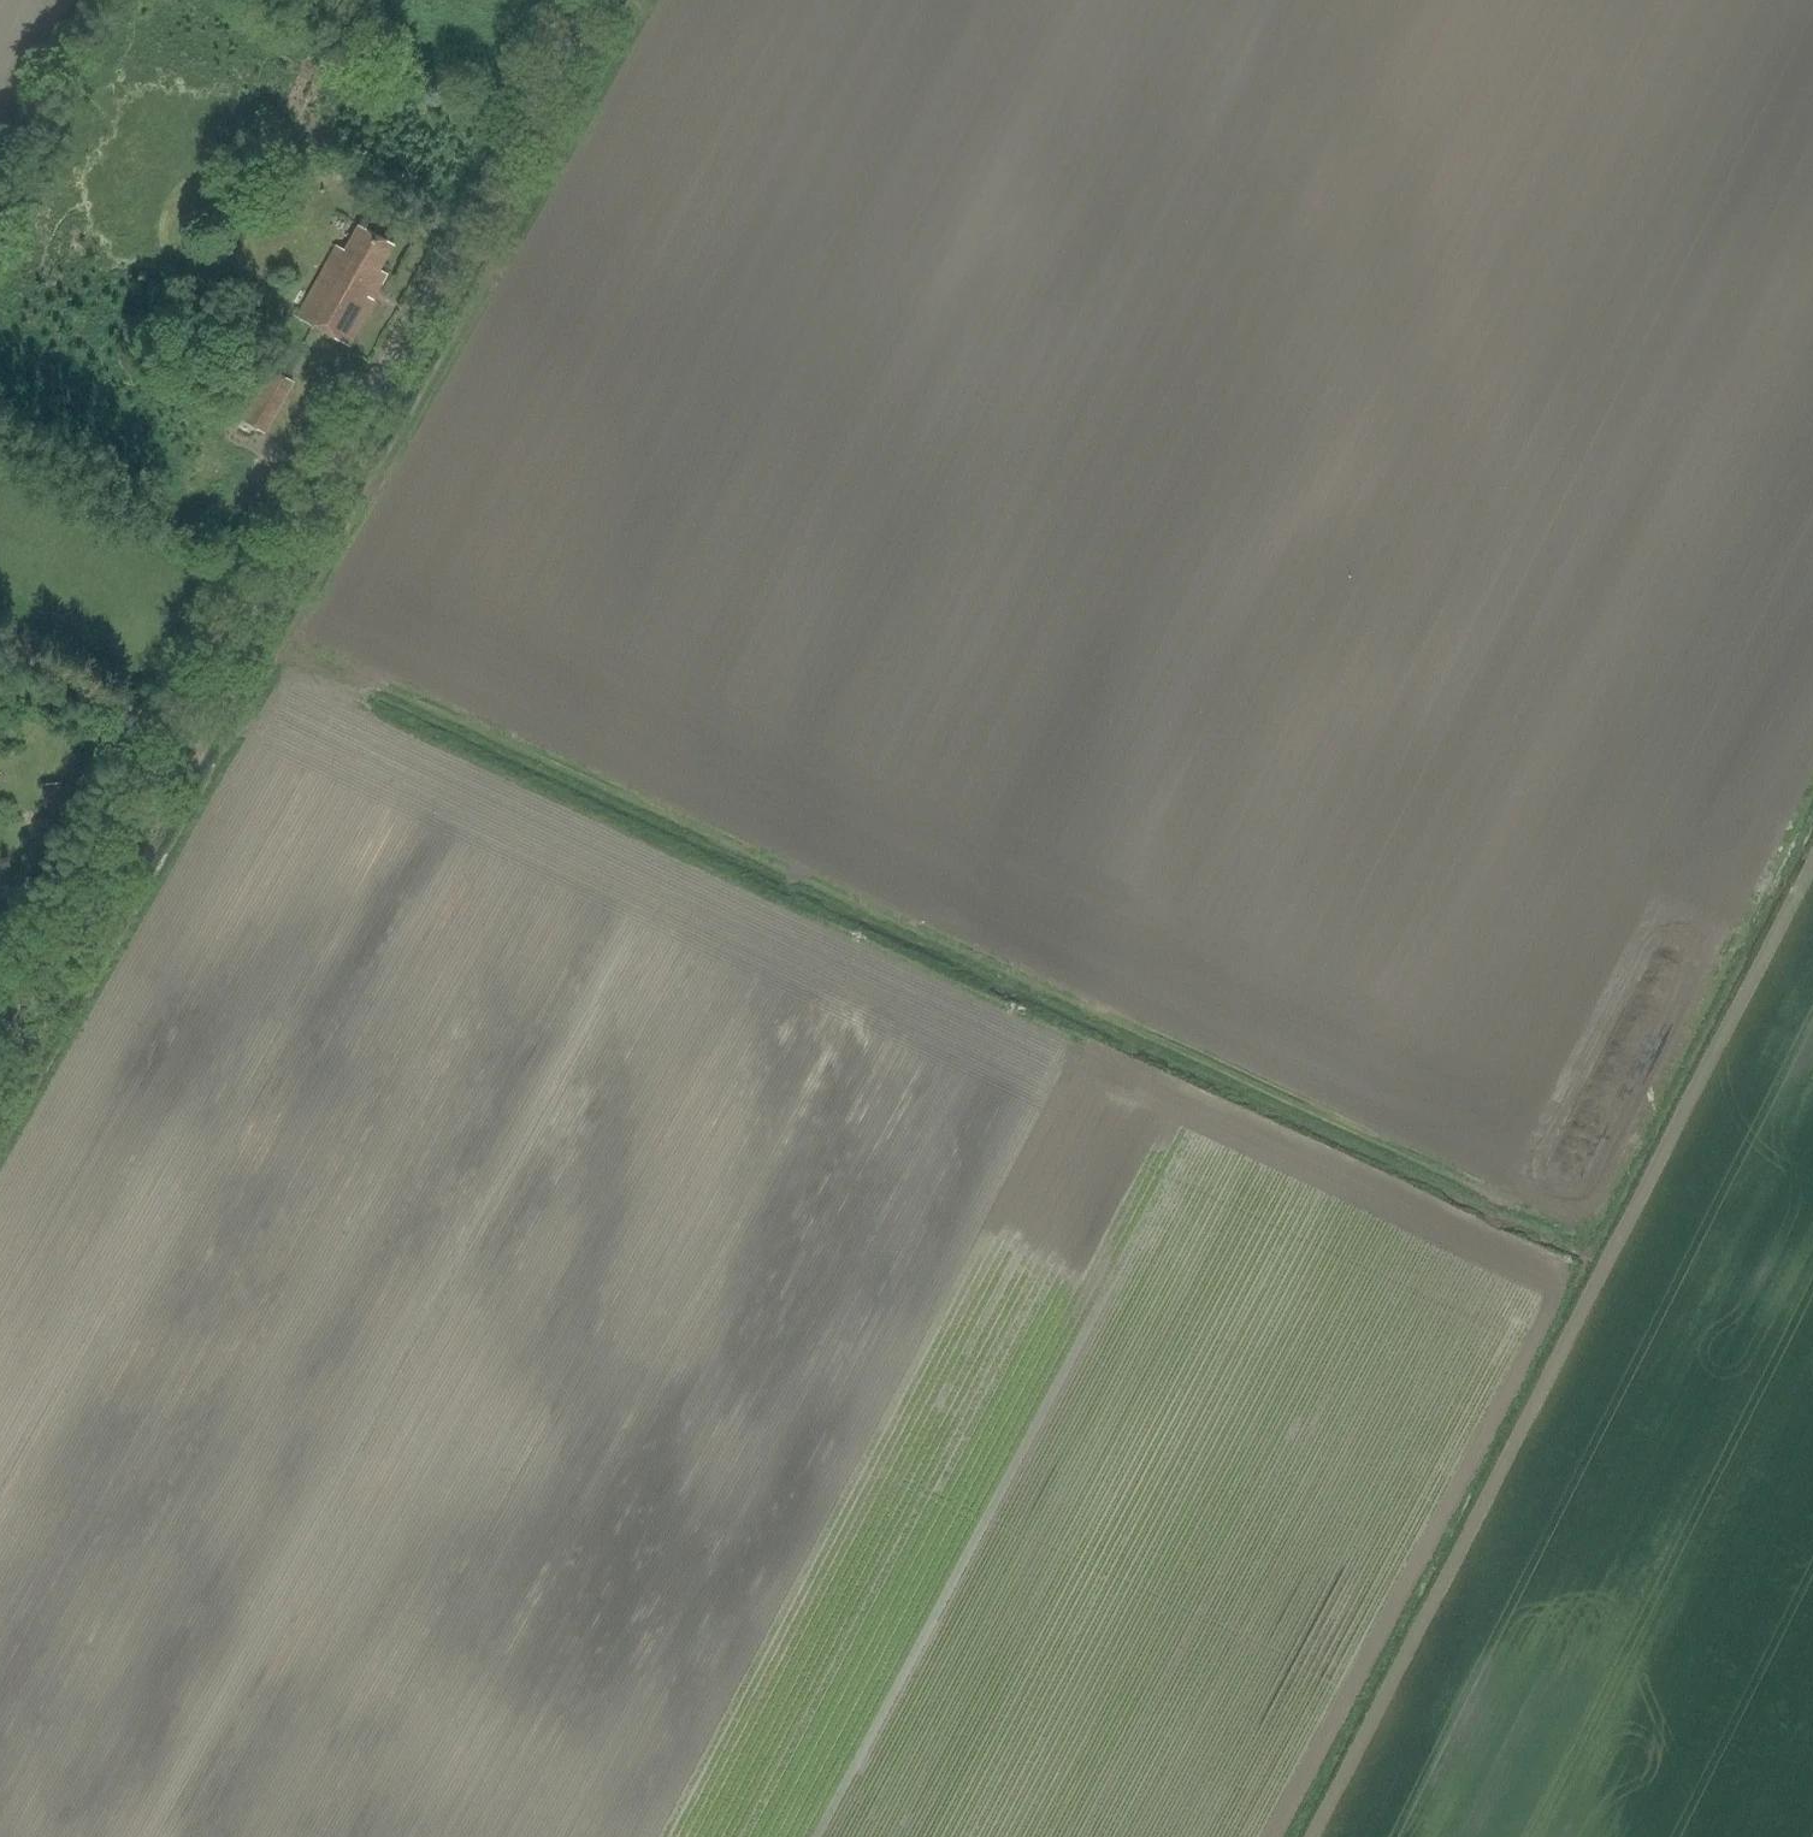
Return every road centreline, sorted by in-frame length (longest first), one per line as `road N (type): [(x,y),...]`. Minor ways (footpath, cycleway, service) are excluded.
road 1 (unclassified): [(0,1042),(586,0)]

